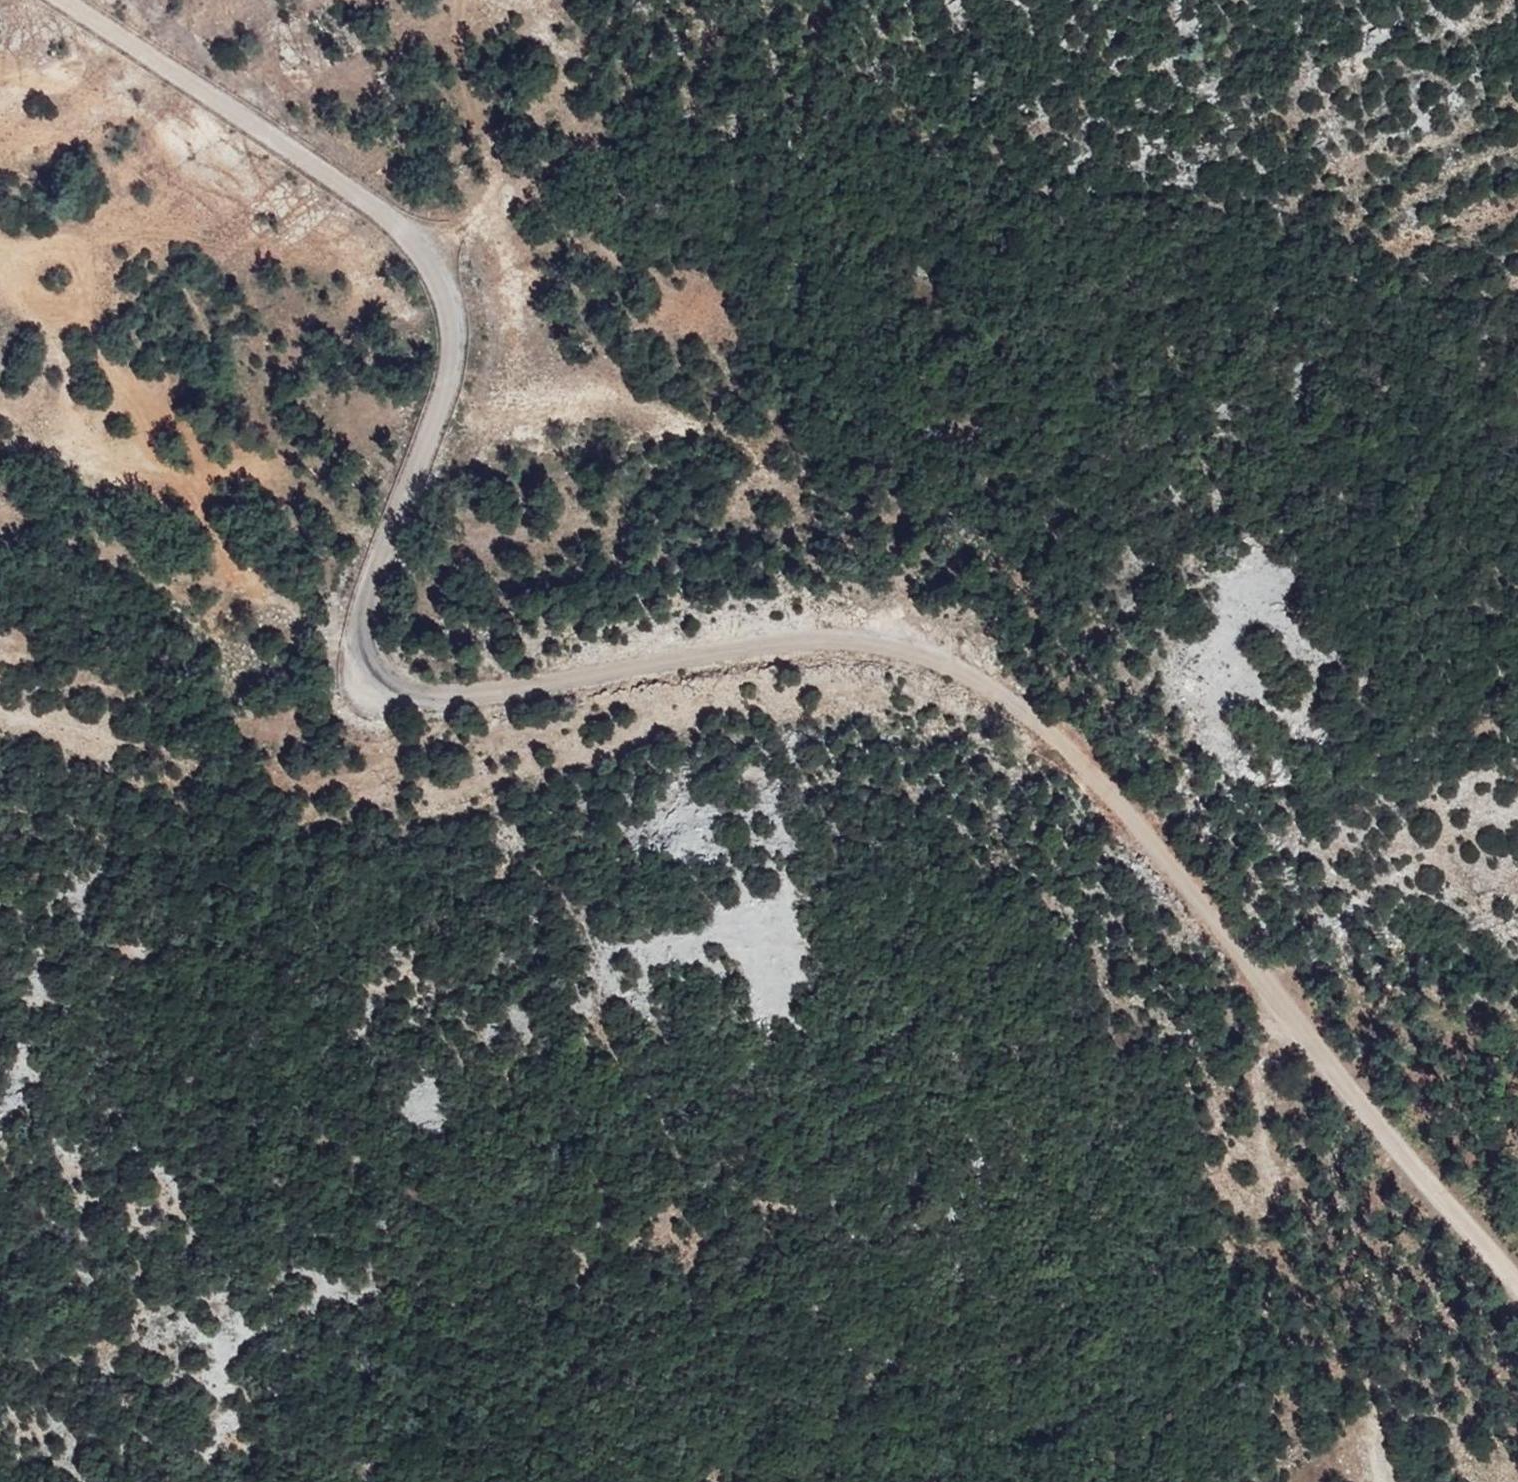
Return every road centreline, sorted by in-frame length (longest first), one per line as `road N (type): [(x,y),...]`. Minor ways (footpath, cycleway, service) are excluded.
road 1 (unclassified): [(69,0),(390,218),(423,249),(446,297),(456,345),(361,644),(377,682),(396,693),(457,697),(850,641),(948,664),(1040,721),(1084,762),(1349,1088),(1517,1276)]
road 2 (track): [(0,257),(31,293),(57,305),(77,295),(76,267),(44,247)]

